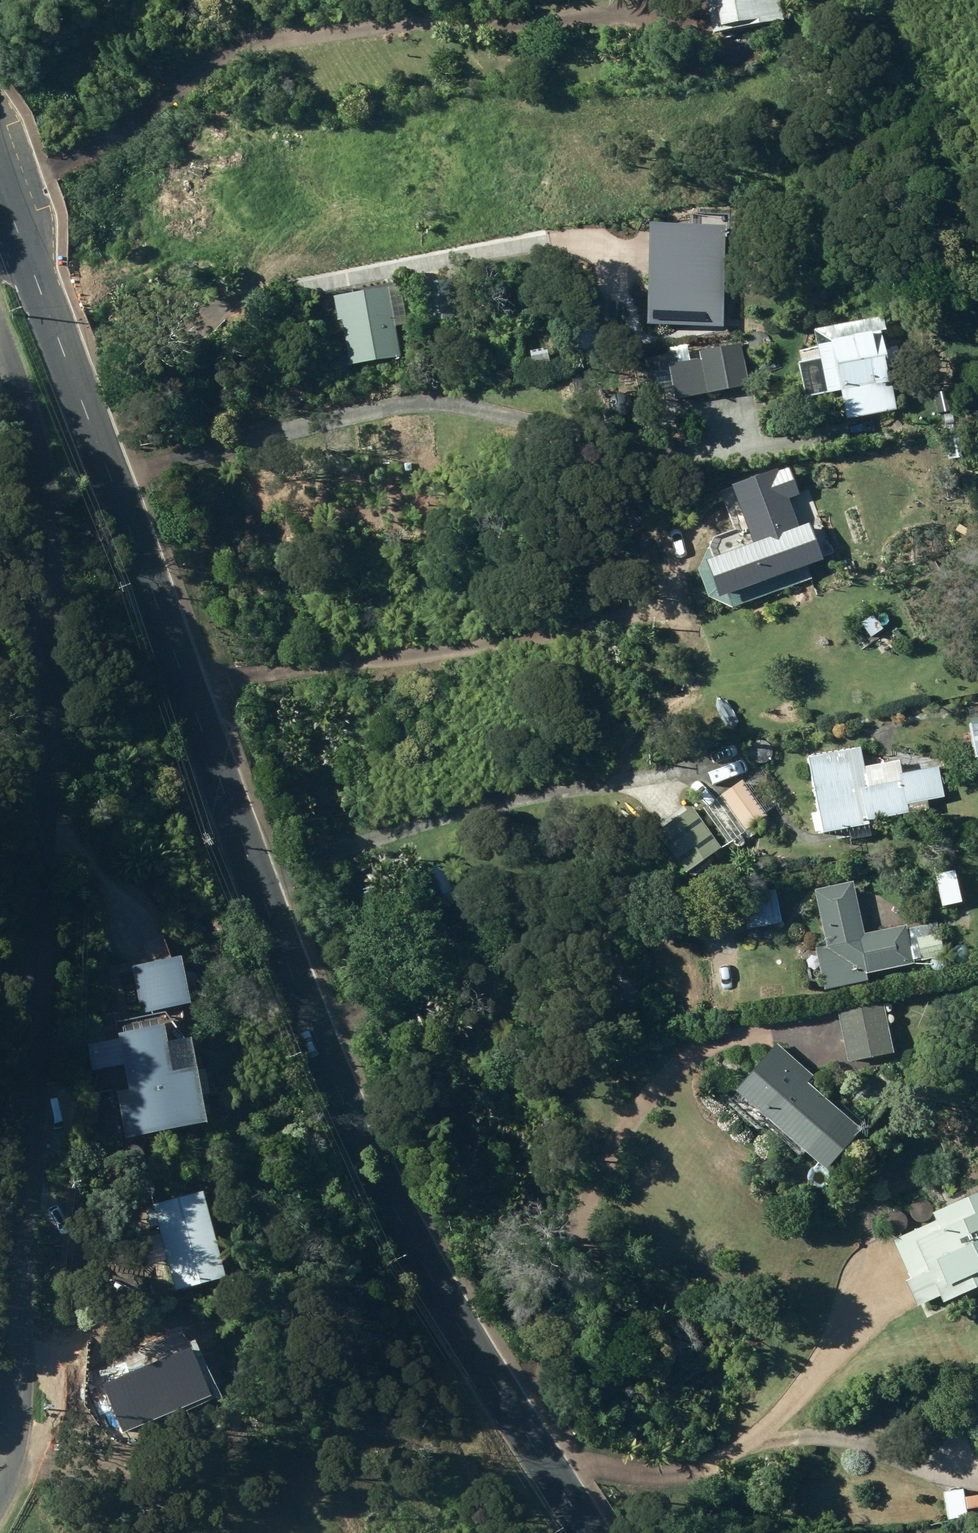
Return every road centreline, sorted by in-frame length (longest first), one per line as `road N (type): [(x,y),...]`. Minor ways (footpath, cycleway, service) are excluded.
road 1 (tertiary): [(0,185),(358,1144),(467,1341),(590,1532)]
road 2 (residential): [(0,1480),(18,1383),(51,695),(41,457),(0,333)]

